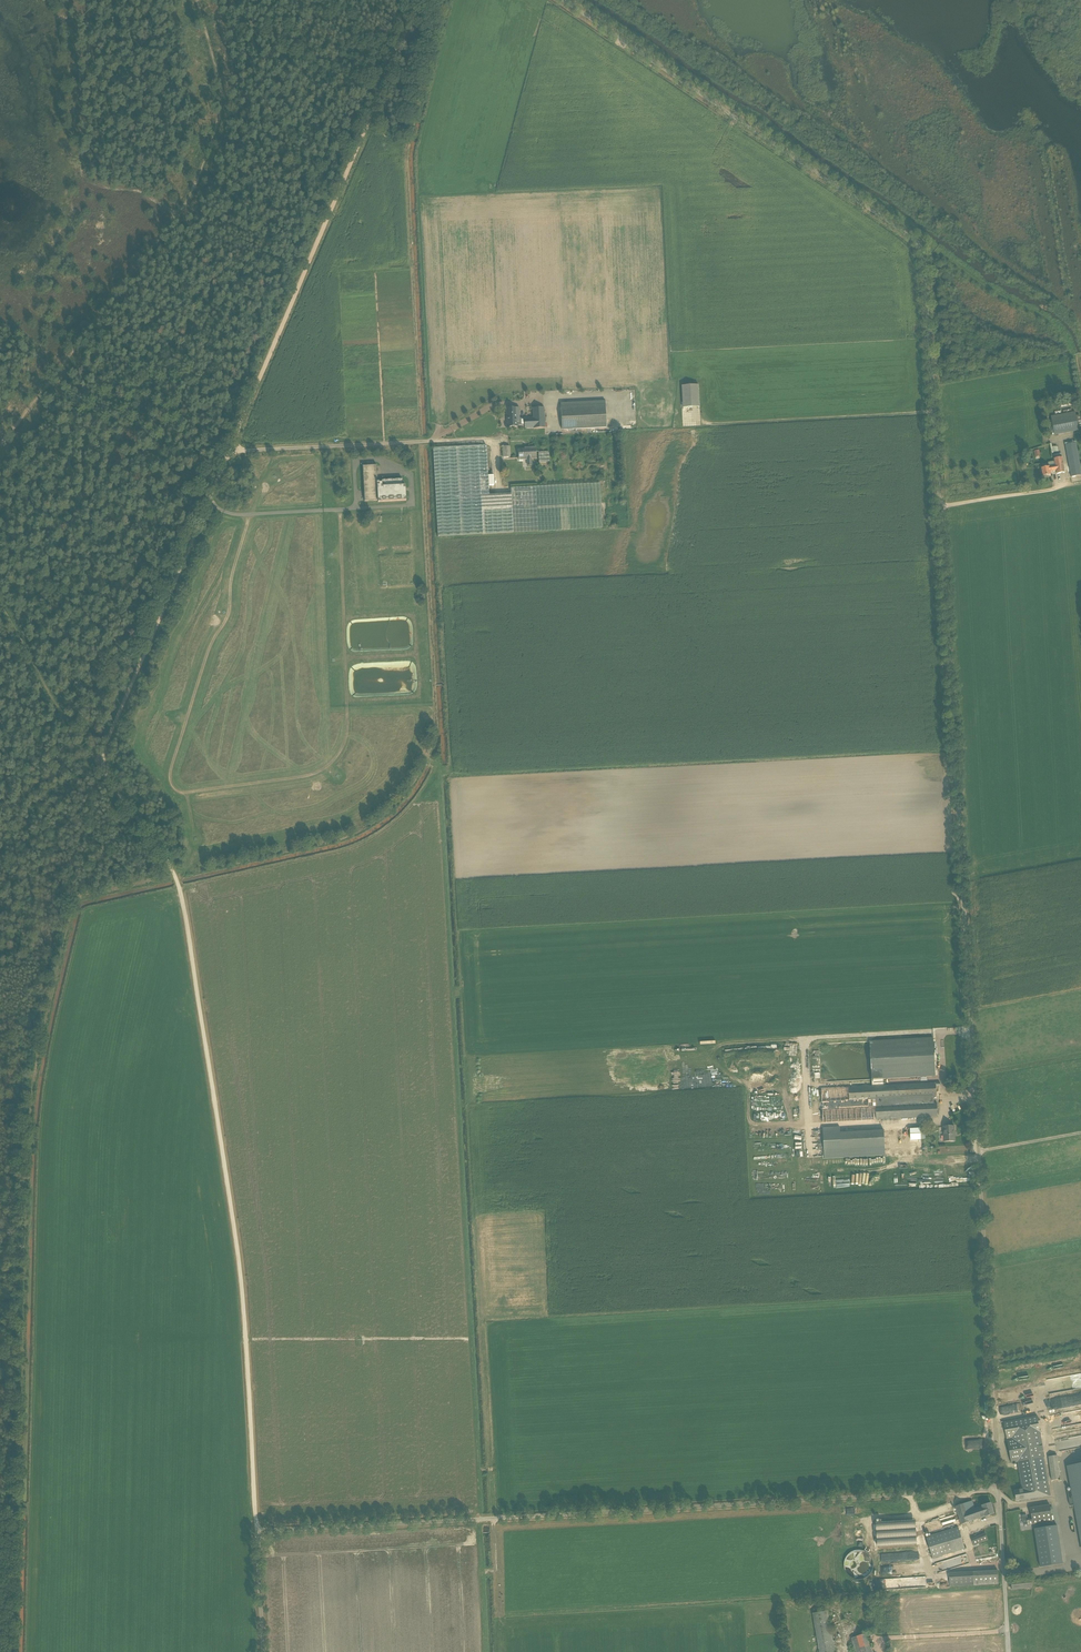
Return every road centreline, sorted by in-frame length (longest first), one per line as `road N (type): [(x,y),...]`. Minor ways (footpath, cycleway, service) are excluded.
road 1 (tertiary): [(995,1487),(925,265),(902,230),(563,0)]
road 2 (tertiary): [(263,1651),(257,1533),(995,1487)]
road 3 (track): [(97,762),(418,0)]
road 4 (track): [(257,1533),(238,1254),(180,892),(97,762)]
road 5 (track): [(340,510),(344,744),(322,771),(305,776),(179,793),(172,766),(207,655),(231,615),(248,515)]
road 6 (track): [(197,0),(223,99),(193,194),(0,446)]
road 7 (unclassified): [(887,1638),(1008,1631),(995,1487)]
road 8 (track): [(698,418),(710,424),(934,412)]
road 9 (track): [(1068,357),(1059,331),(915,243)]
road 10 (track): [(0,602),(97,762)]
road 11 (track): [(940,506),(1080,484)]
road 12 (track): [(480,1520),(488,1651)]

